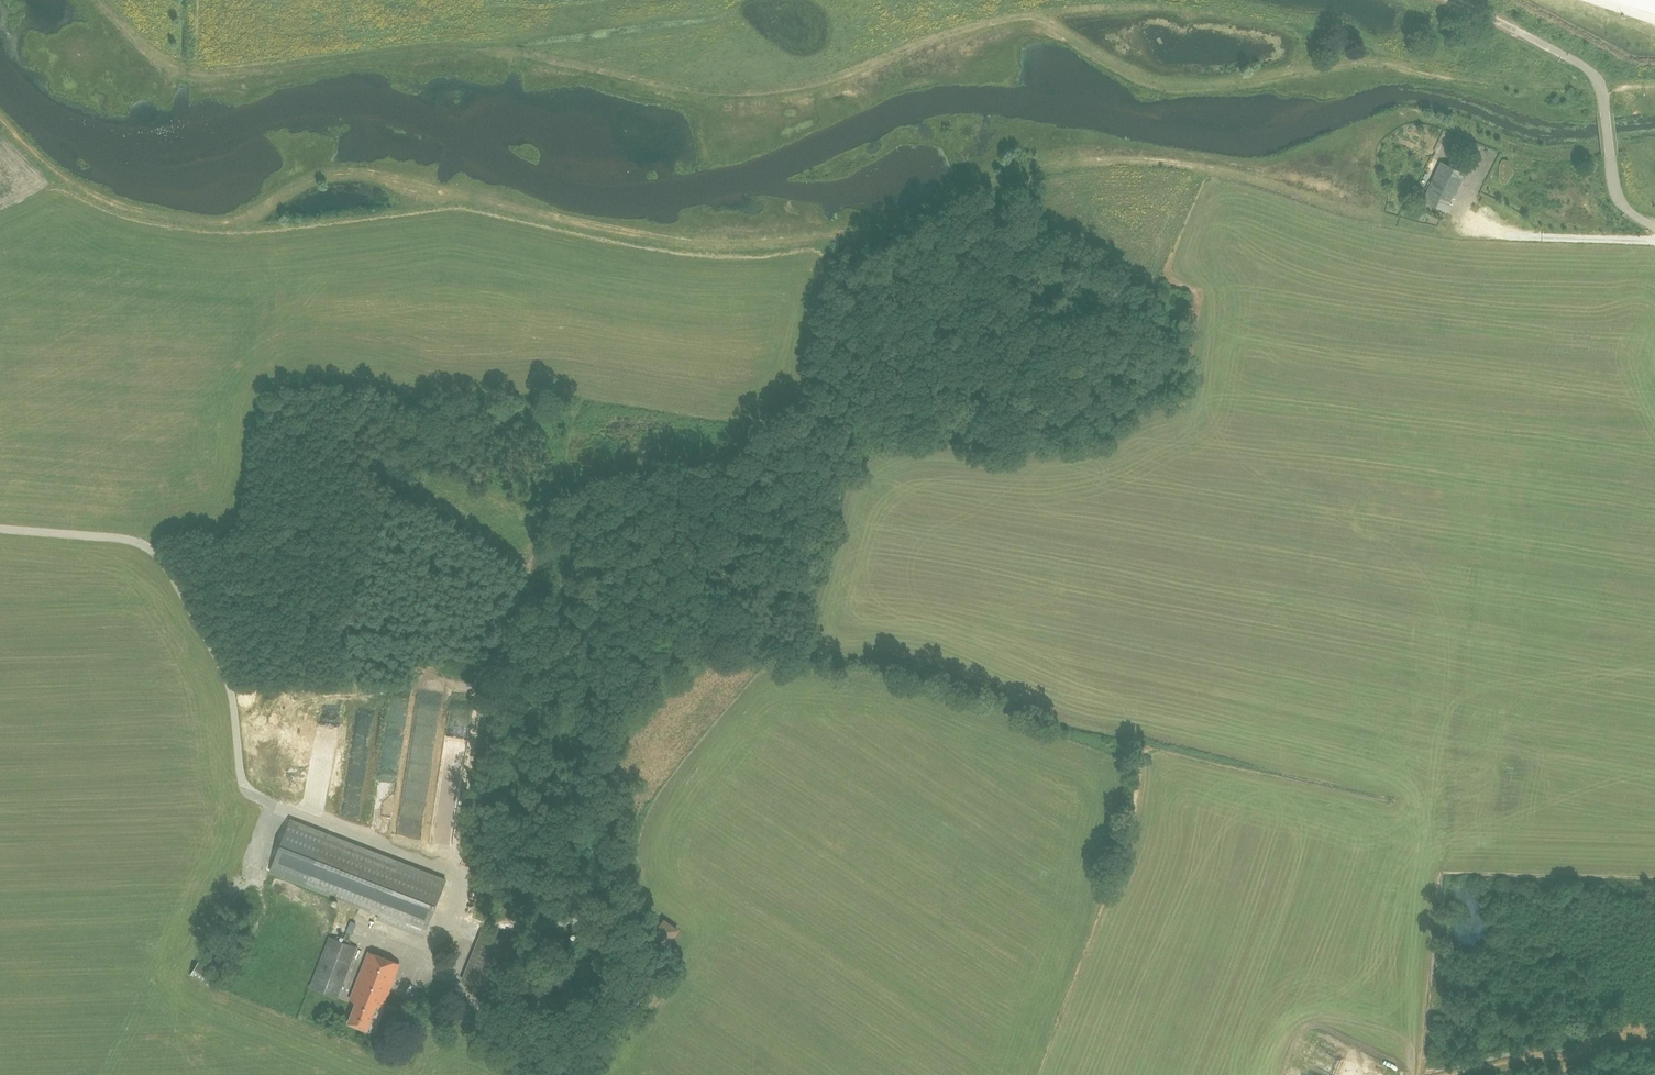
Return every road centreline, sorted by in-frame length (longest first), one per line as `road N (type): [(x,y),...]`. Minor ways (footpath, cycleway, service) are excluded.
road 1 (track): [(1654,238),(1438,229),(1201,165),(1093,161),(996,174),(898,225),(750,244),(639,236),(351,171),(310,180),(241,220),(186,221),(91,196),(0,120)]
road 2 (track): [(101,0),(153,56),(222,83),(400,50),(452,50),(522,52),(690,91),(758,91),(826,79),(978,24),(1031,16),(1149,77),(1172,80),(1390,63),(1442,79),(1603,88)]
road 3 (track): [(1058,334),(963,377),(810,410),(706,456),(562,495),(486,680),(454,882),(429,966)]
road 4 (track): [(0,530),(154,551),(228,681),(244,786),(315,822),(455,873)]
road 5 (unclassified): [(1654,226),(1616,194),(1603,88),(1592,72),(1454,0)]

